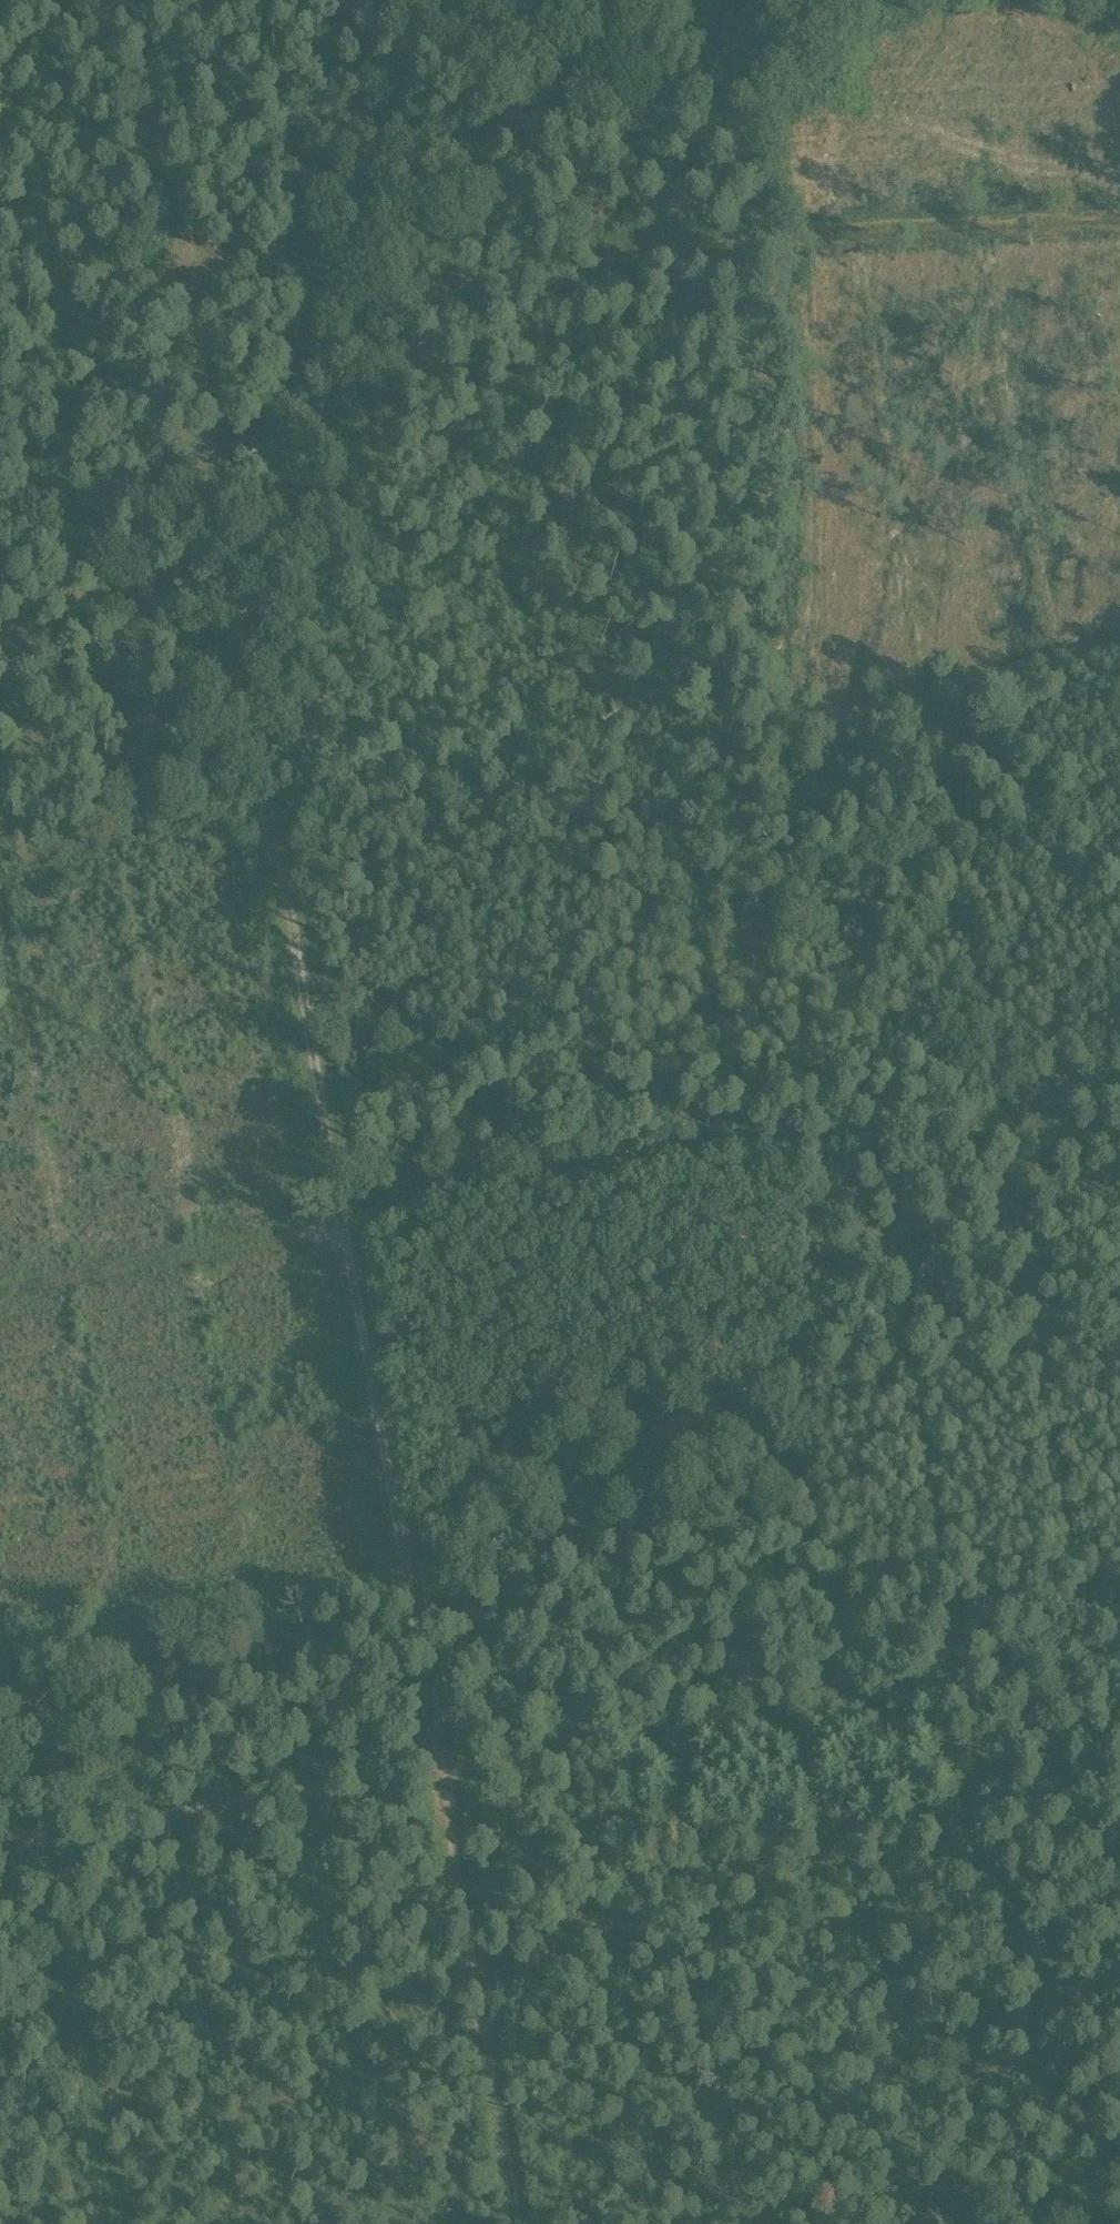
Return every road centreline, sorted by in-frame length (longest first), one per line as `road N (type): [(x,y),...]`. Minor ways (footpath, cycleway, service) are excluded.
road 1 (track): [(527,2223),(215,791),(171,537),(165,269),(317,0)]

